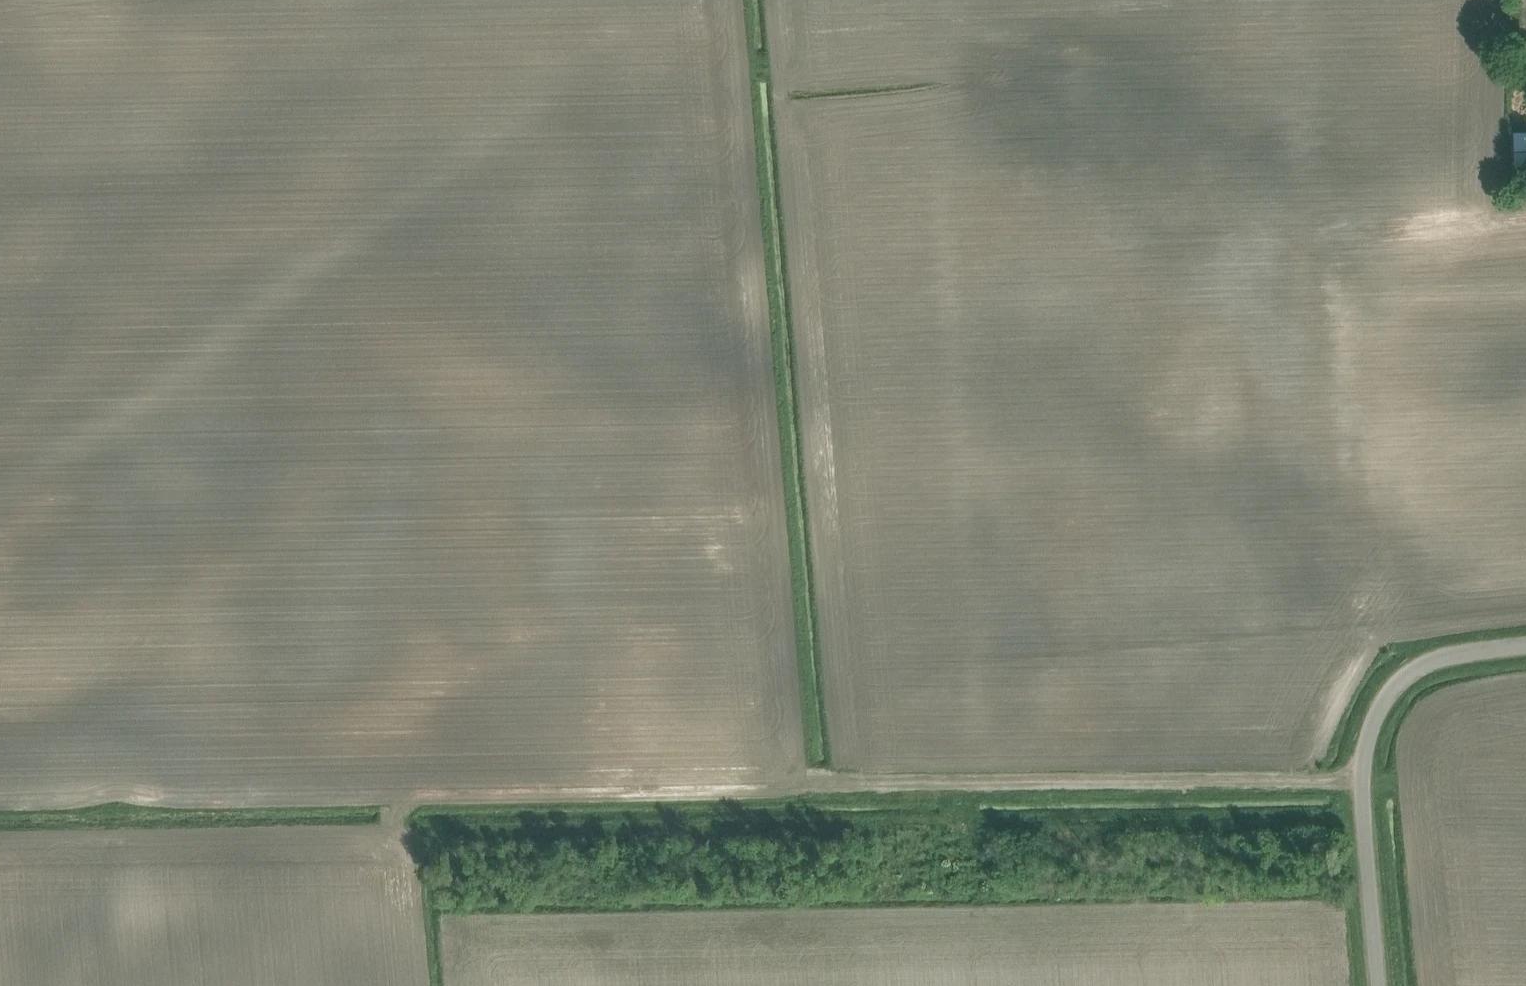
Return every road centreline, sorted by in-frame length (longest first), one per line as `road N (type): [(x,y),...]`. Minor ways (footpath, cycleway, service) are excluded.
road 1 (track): [(0,809),(1165,790),(1354,780),(1369,771)]
road 2 (unclassified): [(1382,985),(1370,750),(1397,694),(1425,672),(1525,650)]

